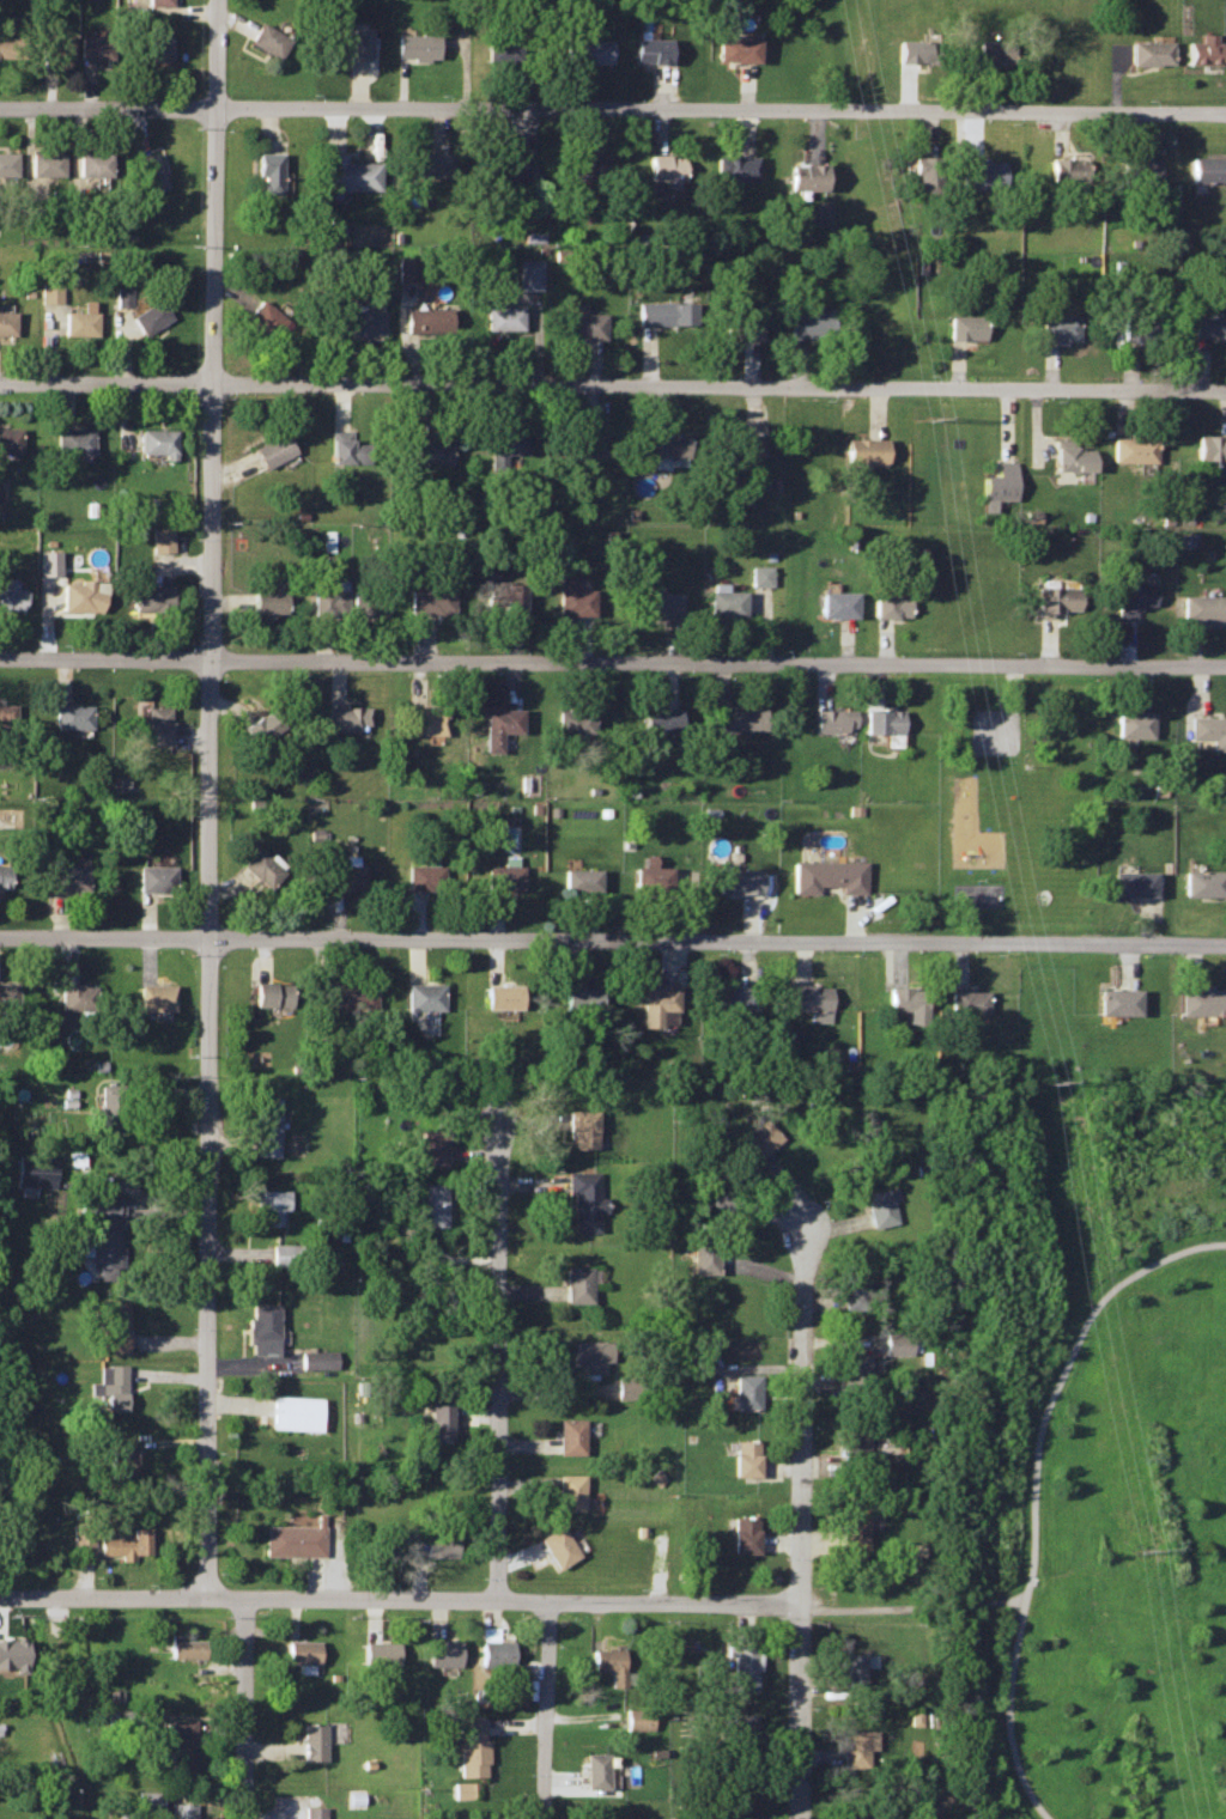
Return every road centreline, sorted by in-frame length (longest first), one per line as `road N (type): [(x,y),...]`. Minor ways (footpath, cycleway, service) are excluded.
road 1 (residential): [(205,1594),(210,0)]
road 2 (residential): [(0,101),(1225,115)]
road 3 (residential): [(0,377),(1225,386)]
road 4 (residential): [(0,933),(1225,941)]
road 5 (residential): [(0,656),(1225,661)]
road 6 (residential): [(205,1594),(800,1602)]
road 7 (residential): [(496,1599),(497,1120)]
road 8 (residential): [(803,1227),(800,1602)]
road 9 (residential): [(243,1818),(242,1595)]
road 10 (residential): [(543,1818),(548,1600)]
road 11 (residential): [(800,1602),(799,1818)]
road 12 (residential): [(0,1596),(205,1594)]

